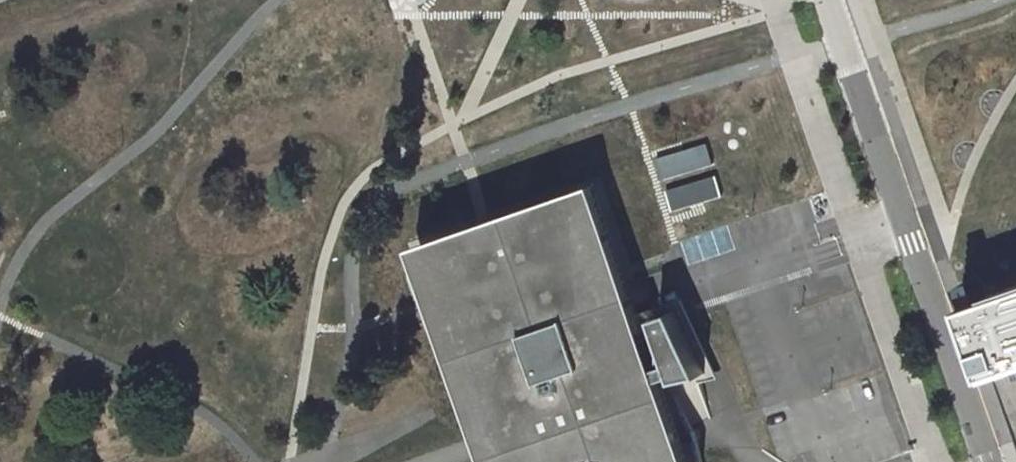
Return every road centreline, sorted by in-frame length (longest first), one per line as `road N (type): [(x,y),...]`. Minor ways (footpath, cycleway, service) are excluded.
road 1 (unclassified): [(988,461),(827,0)]

